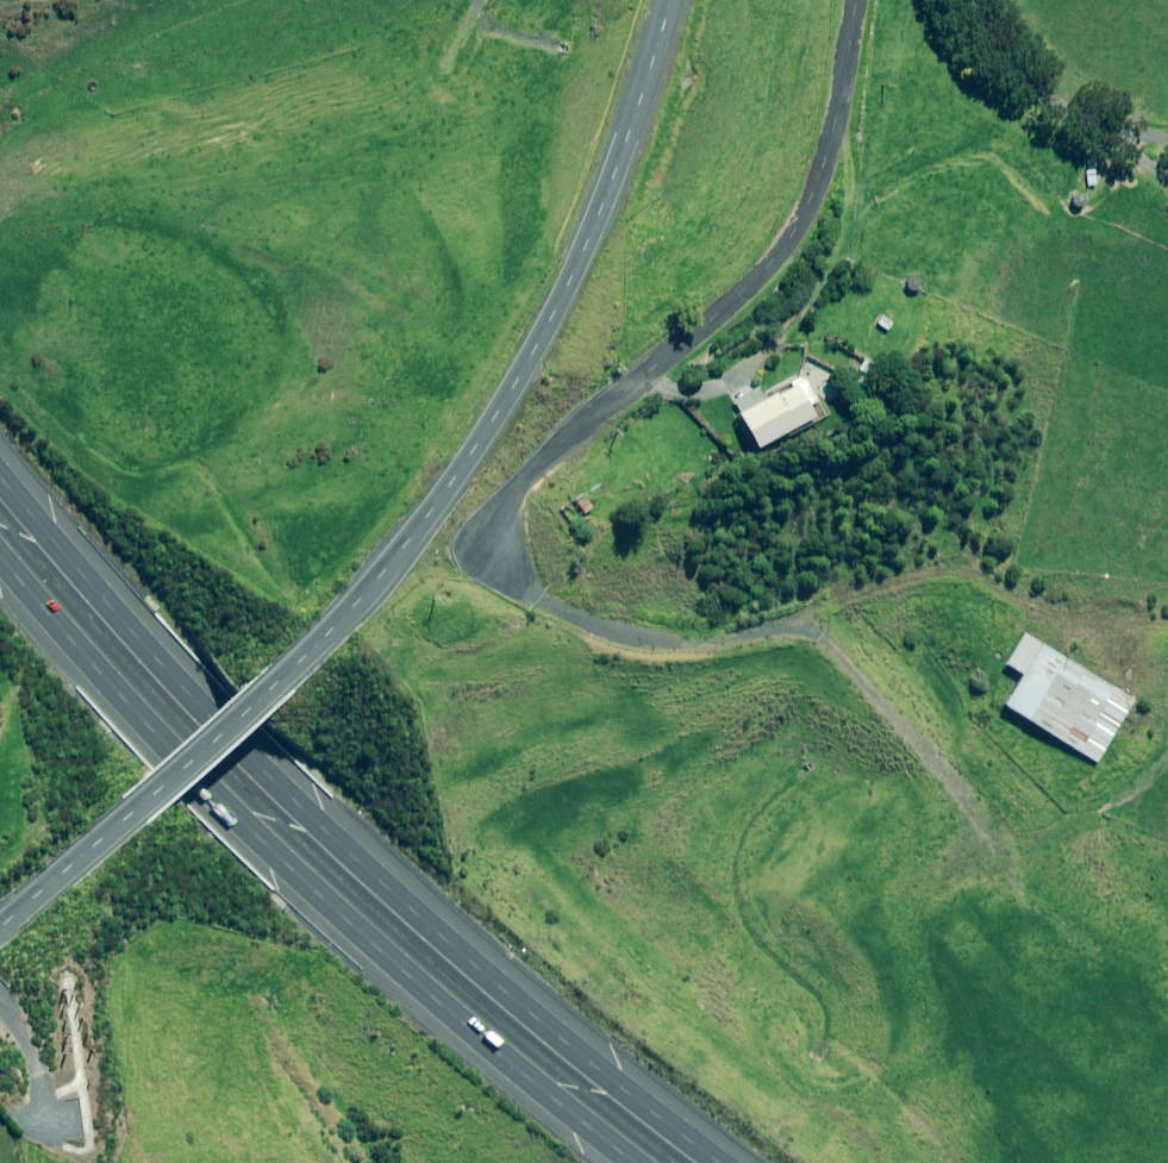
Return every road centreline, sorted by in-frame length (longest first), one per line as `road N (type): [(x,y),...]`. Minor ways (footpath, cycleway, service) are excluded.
road 1 (unclassified): [(0,928),(352,605),(449,486),(569,280),(669,0)]
road 2 (motorway): [(0,476),(202,707),(342,845),(512,999),(718,1162)]
road 3 (motorway): [(635,1162),(486,1045),(251,828),(163,742),(0,555)]
road 4 (residential): [(493,554),(495,509),(520,481),(760,277),(805,222),(827,164),(855,0)]

